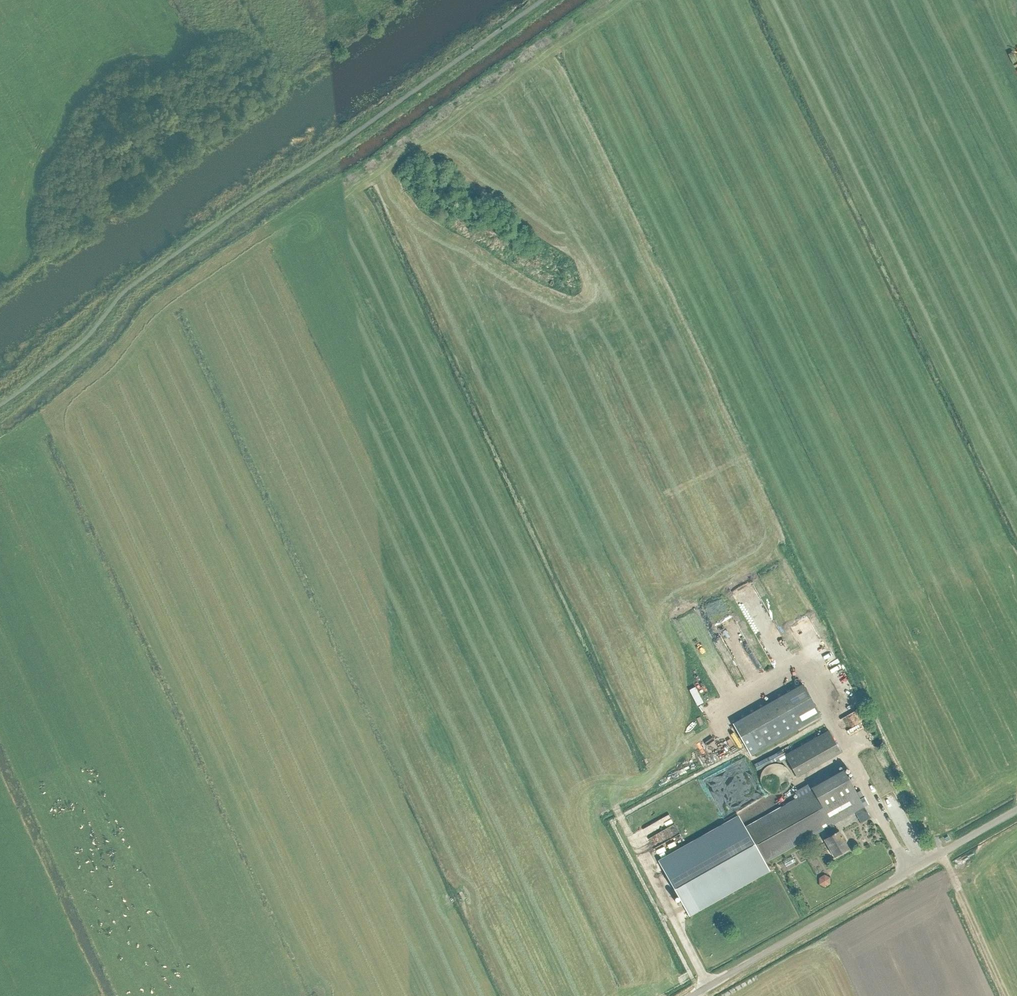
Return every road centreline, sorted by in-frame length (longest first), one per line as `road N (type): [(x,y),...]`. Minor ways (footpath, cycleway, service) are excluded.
road 1 (unclassified): [(691,995),(1016,810)]

